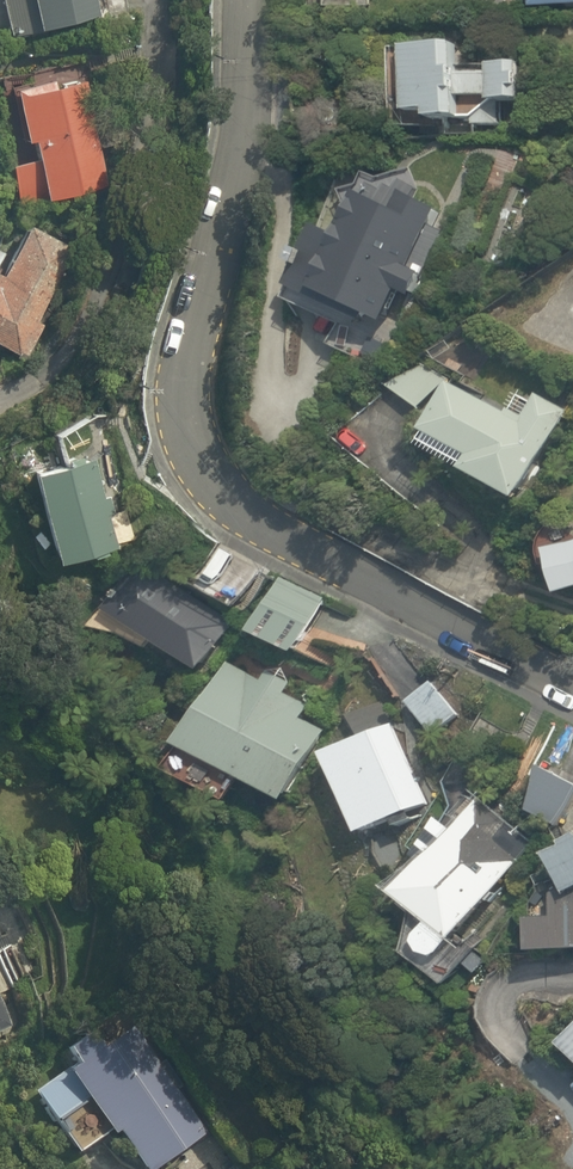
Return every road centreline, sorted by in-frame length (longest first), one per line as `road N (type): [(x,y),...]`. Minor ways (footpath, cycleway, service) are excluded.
road 1 (residential): [(250,0),(217,255),(184,405),(195,451),(222,491),(572,696)]

